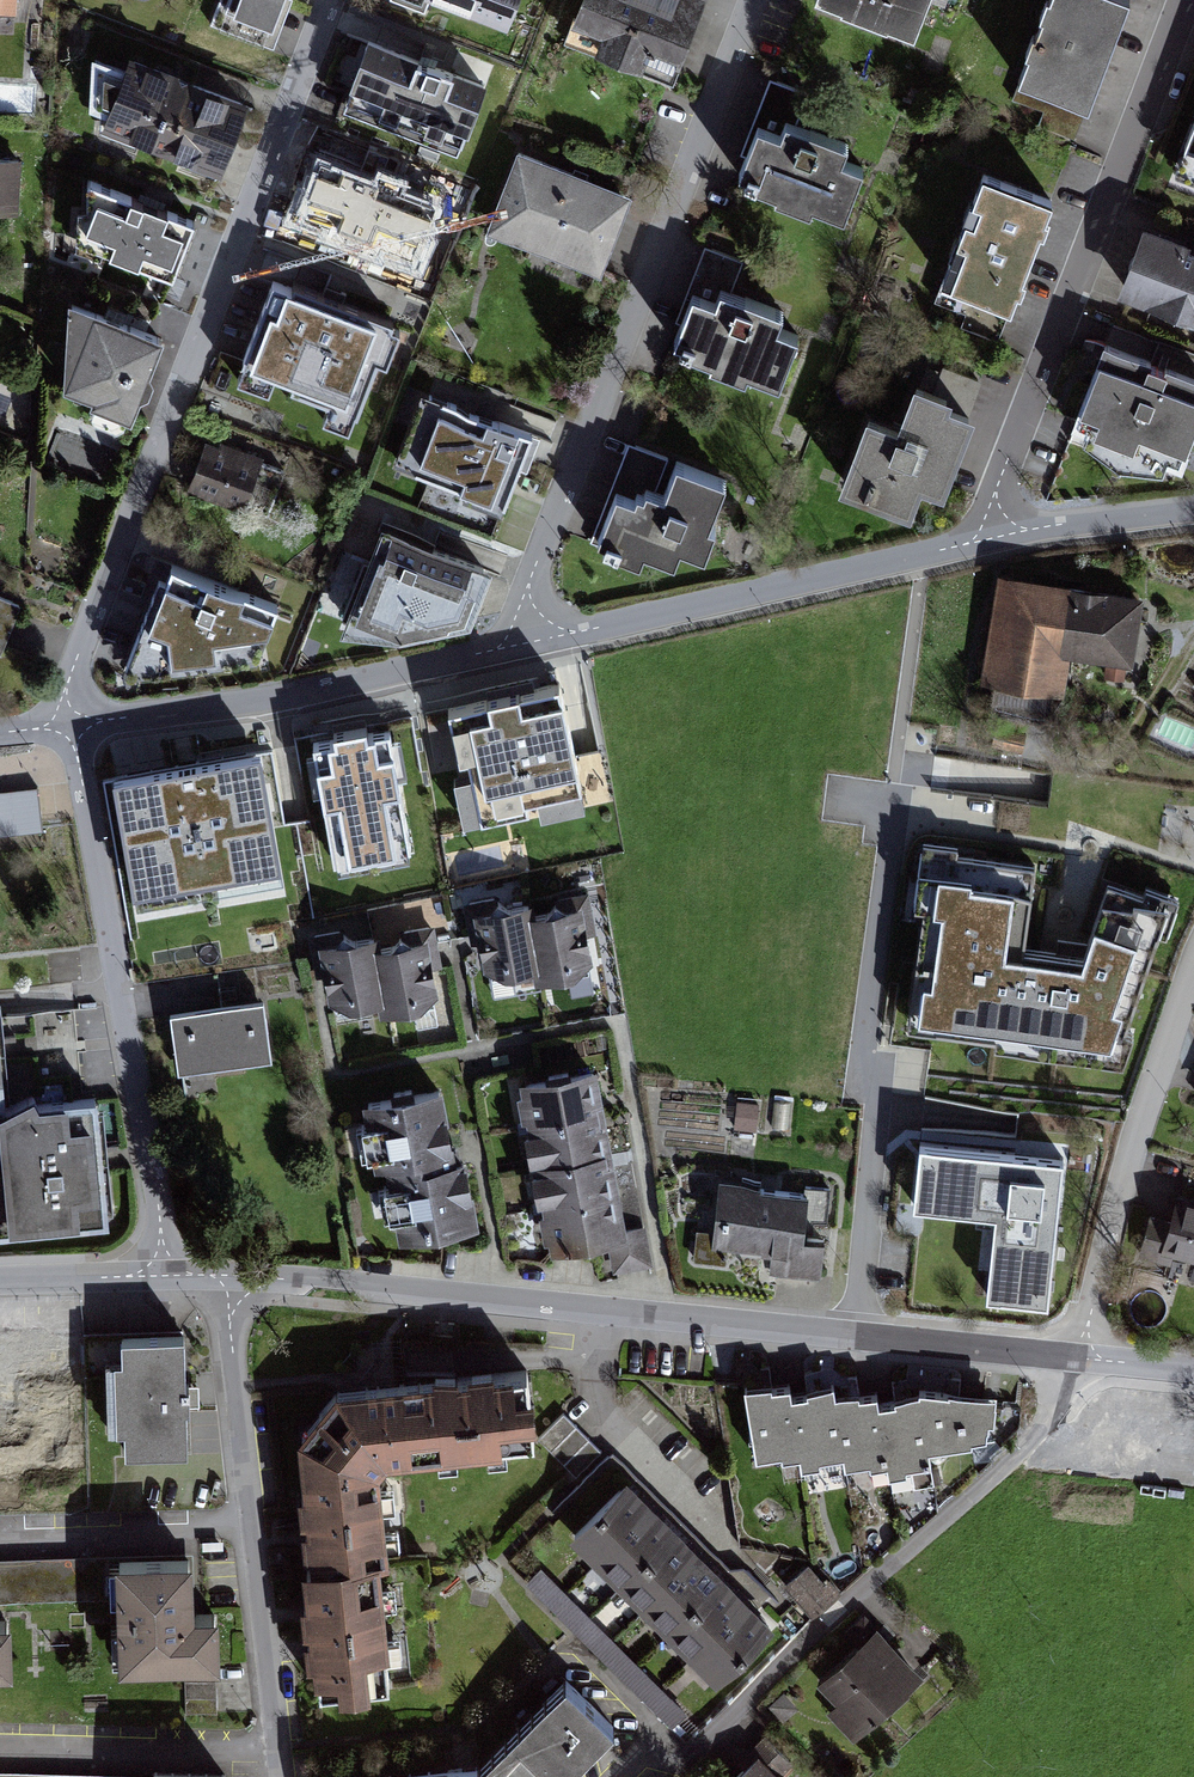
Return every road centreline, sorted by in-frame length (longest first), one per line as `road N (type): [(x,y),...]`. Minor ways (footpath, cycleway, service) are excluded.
road 1 (residential): [(330,0),(75,665),(73,726)]
road 2 (residential): [(757,0),(528,584),(530,643)]
road 3 (residential): [(344,1077),(621,1028),(668,1320)]
road 4 (residential): [(1190,0),(998,486),(996,535)]
road 5 (residential): [(73,726),(167,1275)]
road 6 (residential): [(668,1320),(167,1275)]
road 7 (residential): [(996,535),(530,643)]
road 8 (residential): [(530,643),(73,726)]
road 9 (residential): [(1079,1358),(668,1320)]
road 10 (residential): [(1193,962),(1079,1358)]
road 11 (residential): [(1193,508),(996,535)]
road 12 (residential): [(167,1275),(0,1283)]

